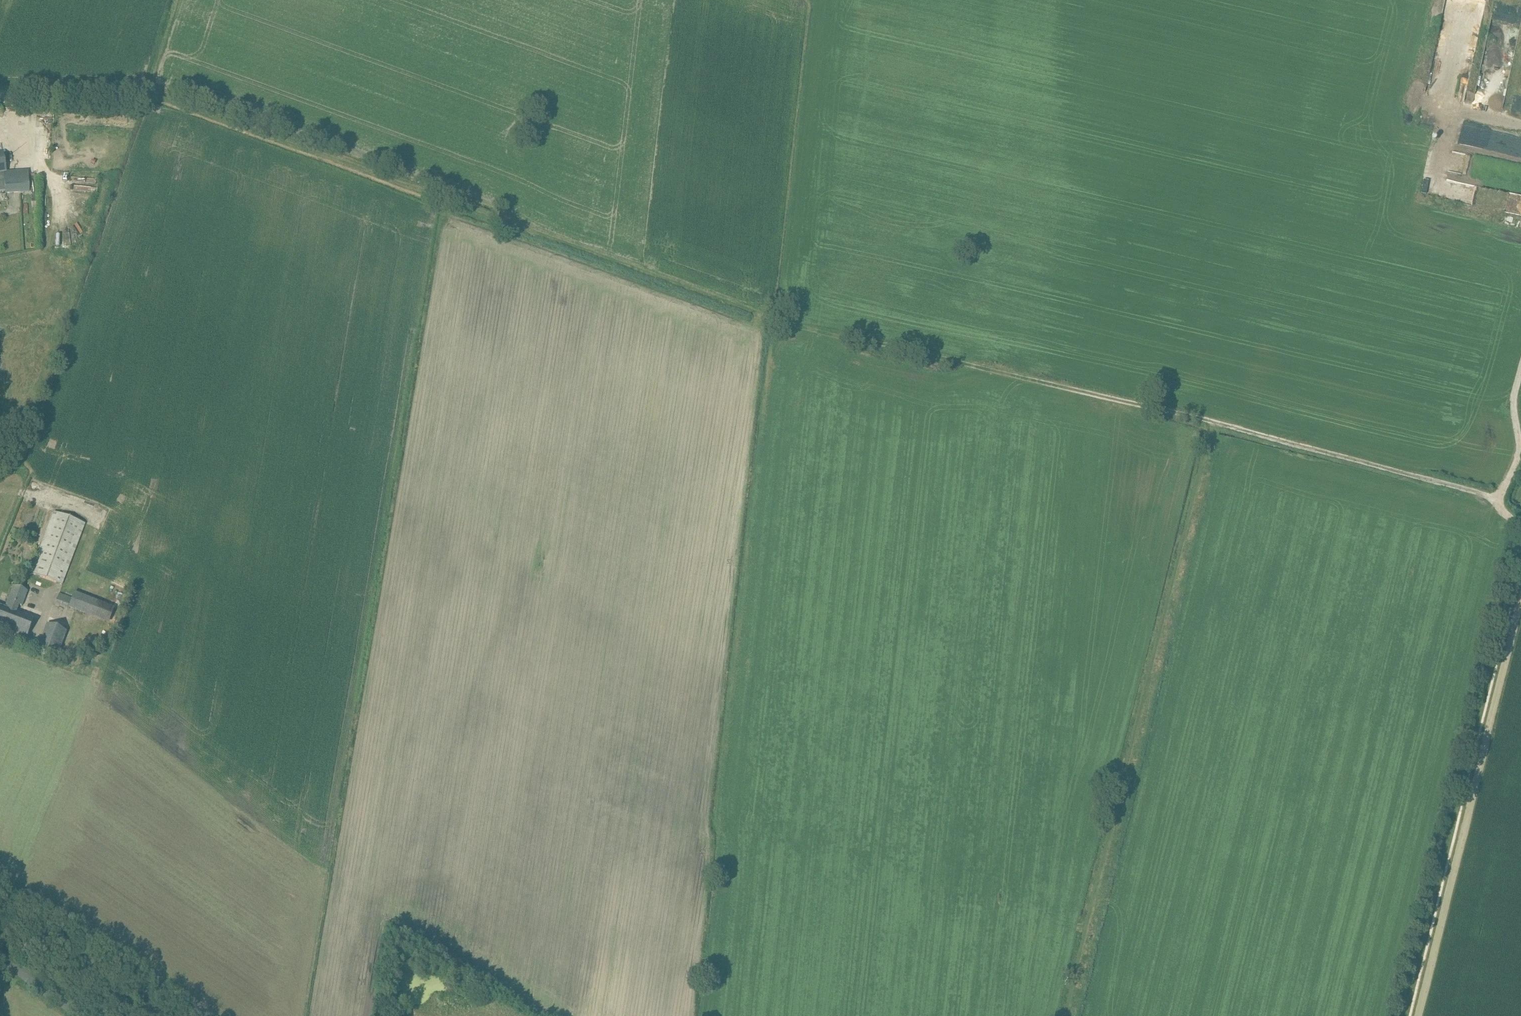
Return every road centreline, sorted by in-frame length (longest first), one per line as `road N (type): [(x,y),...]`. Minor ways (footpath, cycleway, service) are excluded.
road 1 (track): [(1520,524),(1491,496),(767,316),(151,90),(0,91)]
road 2 (track): [(1421,1015),(1520,612)]

